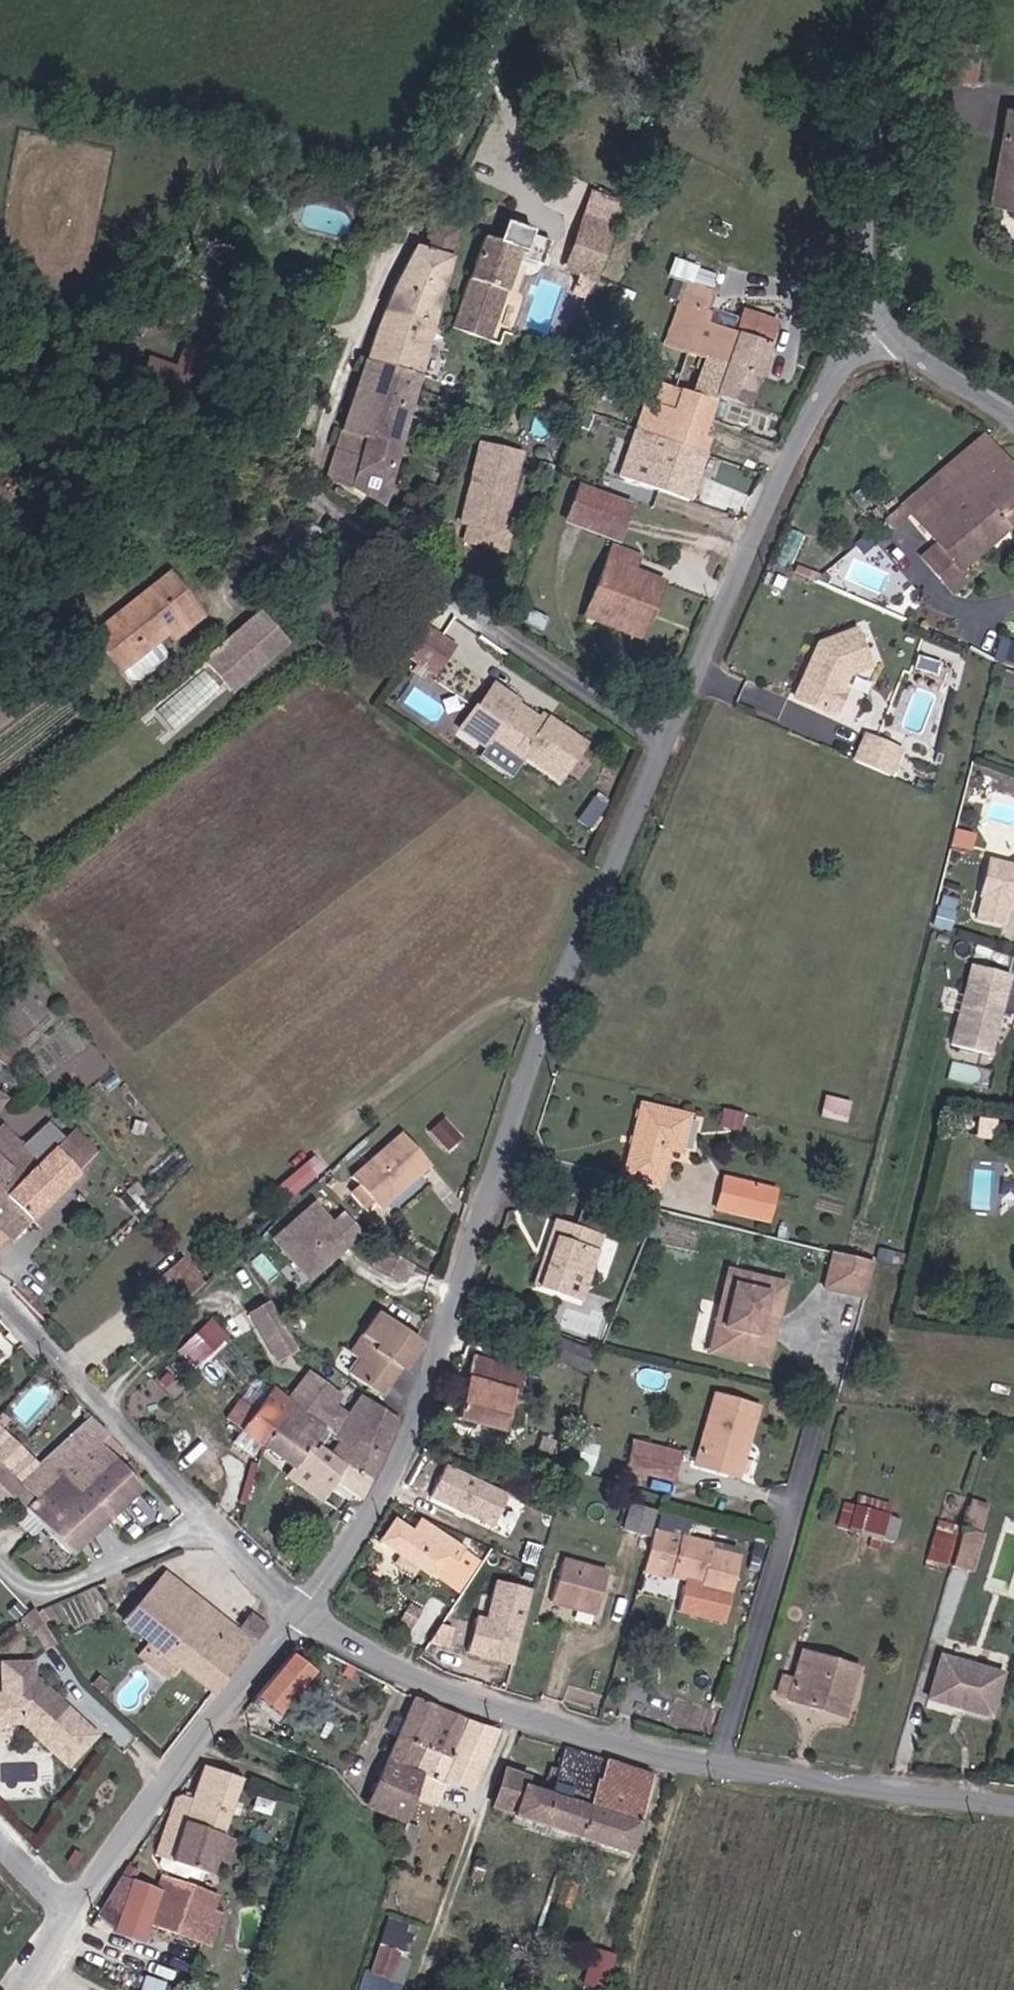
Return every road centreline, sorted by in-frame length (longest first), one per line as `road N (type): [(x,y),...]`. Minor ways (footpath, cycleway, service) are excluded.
road 1 (residential): [(529,0),(412,211),(309,471),(315,500),(665,746)]
road 2 (tertiary): [(301,1613),(382,1495),(424,1406),(485,1202),(583,935),(665,746)]
road 3 (tertiary): [(665,746),(784,470),(845,356),(883,325)]
road 4 (residential): [(718,1768),(546,1725),(428,1681),(301,1613)]
road 5 (residential): [(301,1613),(0,1293)]
road 6 (tertiary): [(68,1921),(197,1738),(301,1613)]
road 7 (residential): [(718,1768),(818,1414)]
road 8 (tertiary): [(870,0),(885,47),(874,288),(883,325)]
road 9 (residential): [(1013,1806),(718,1768)]
road 10 (tertiary): [(883,325),(908,352),(1013,417)]

